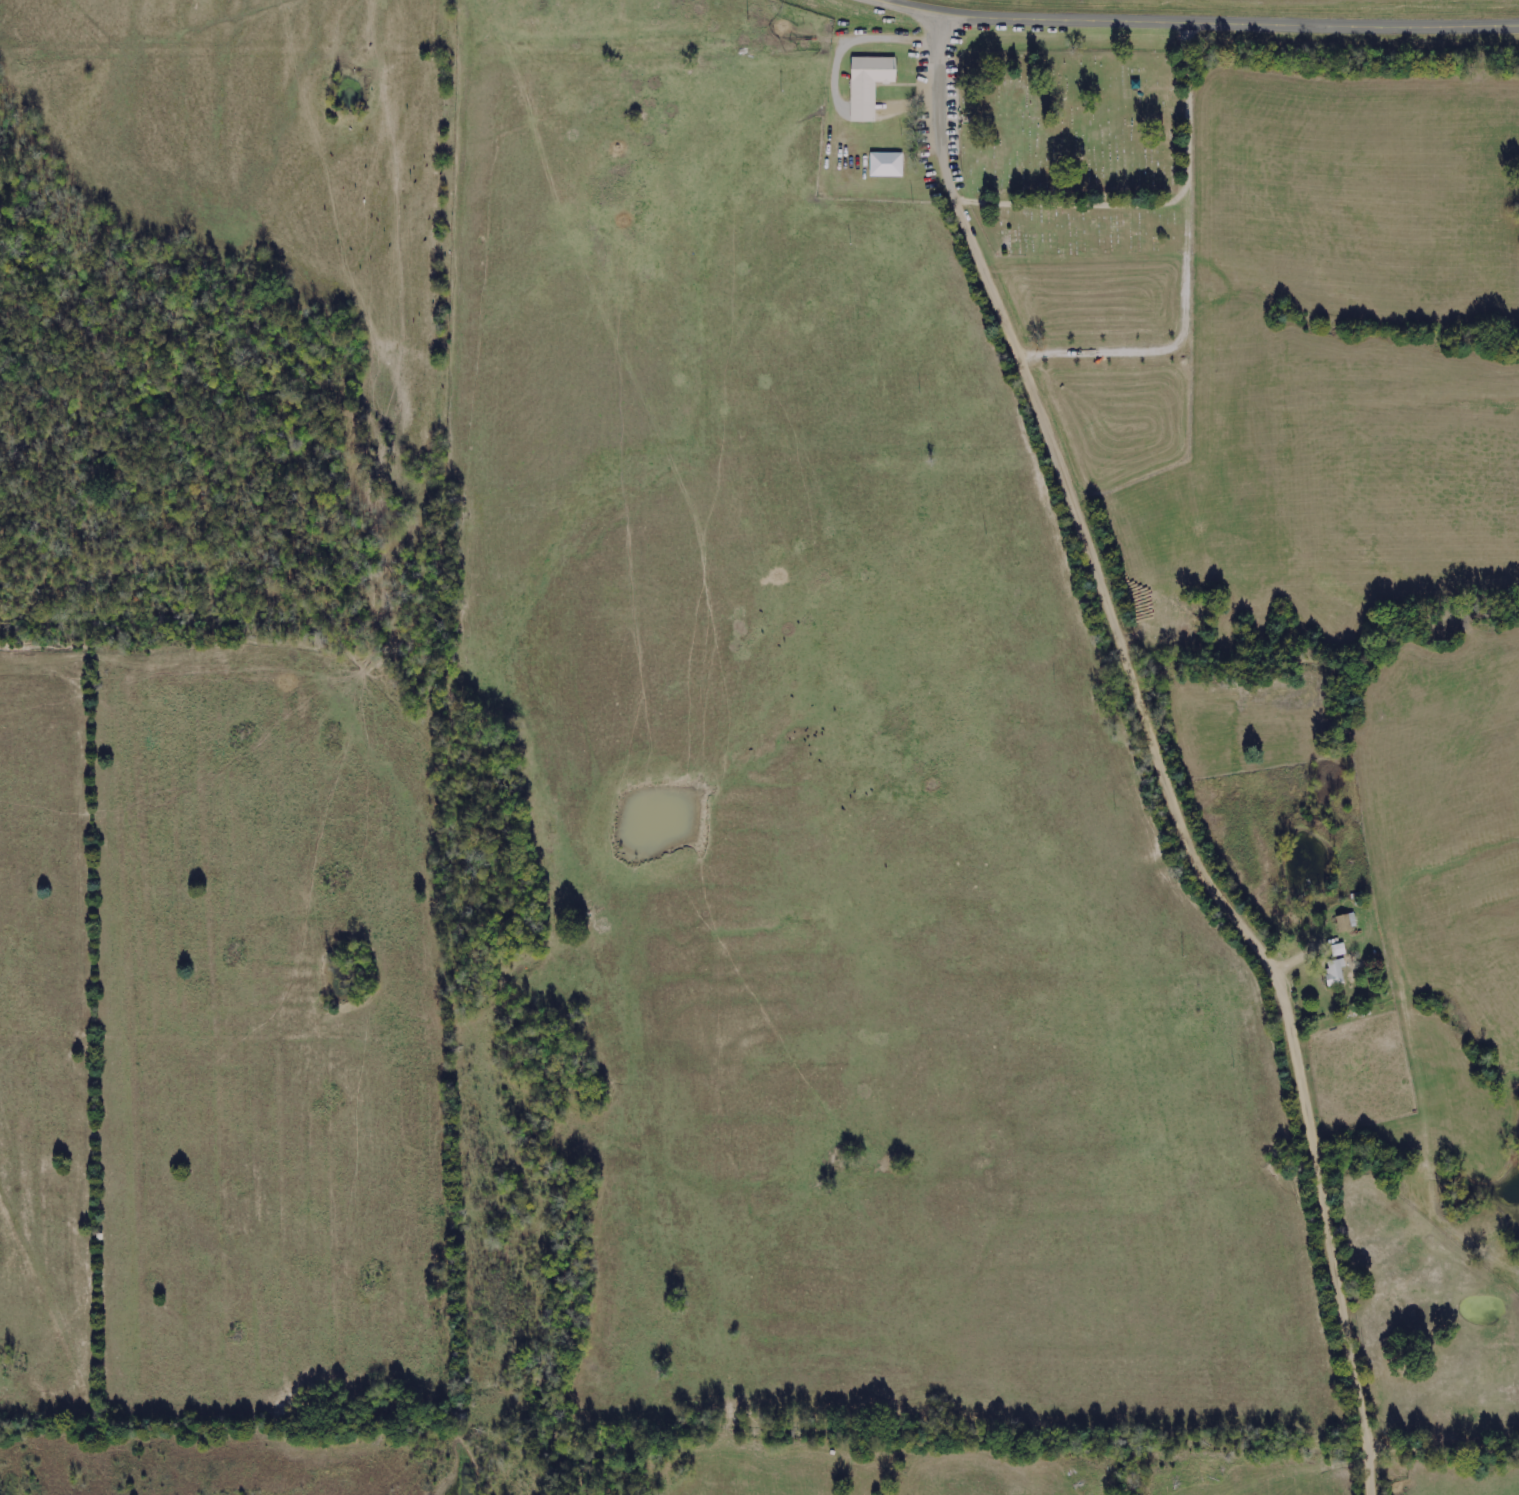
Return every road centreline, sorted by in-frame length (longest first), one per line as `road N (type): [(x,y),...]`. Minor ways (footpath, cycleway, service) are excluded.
road 1 (residential): [(1356,1494),(1349,1342),(1314,1055),(1247,948),(1151,697),(1105,615),(983,298),(937,141),(951,14)]
road 2 (residential): [(0,626),(387,631),(433,600),(453,472),(455,0)]
road 3 (secondary): [(891,0),(1004,20),(1518,23)]

